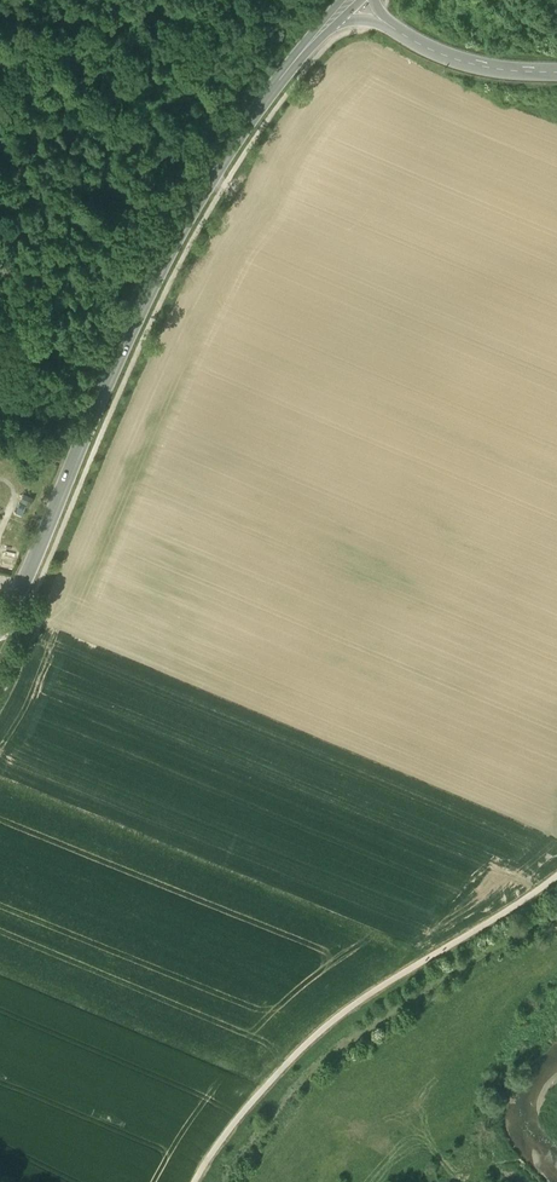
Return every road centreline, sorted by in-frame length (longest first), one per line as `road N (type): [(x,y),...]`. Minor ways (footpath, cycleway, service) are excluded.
road 1 (tertiary): [(323,32),(238,136),(166,254),(0,629)]
road 2 (track): [(556,876),(316,1034),(262,1090),(195,1181)]
road 3 (trunk): [(380,20),(452,56),(556,68)]

